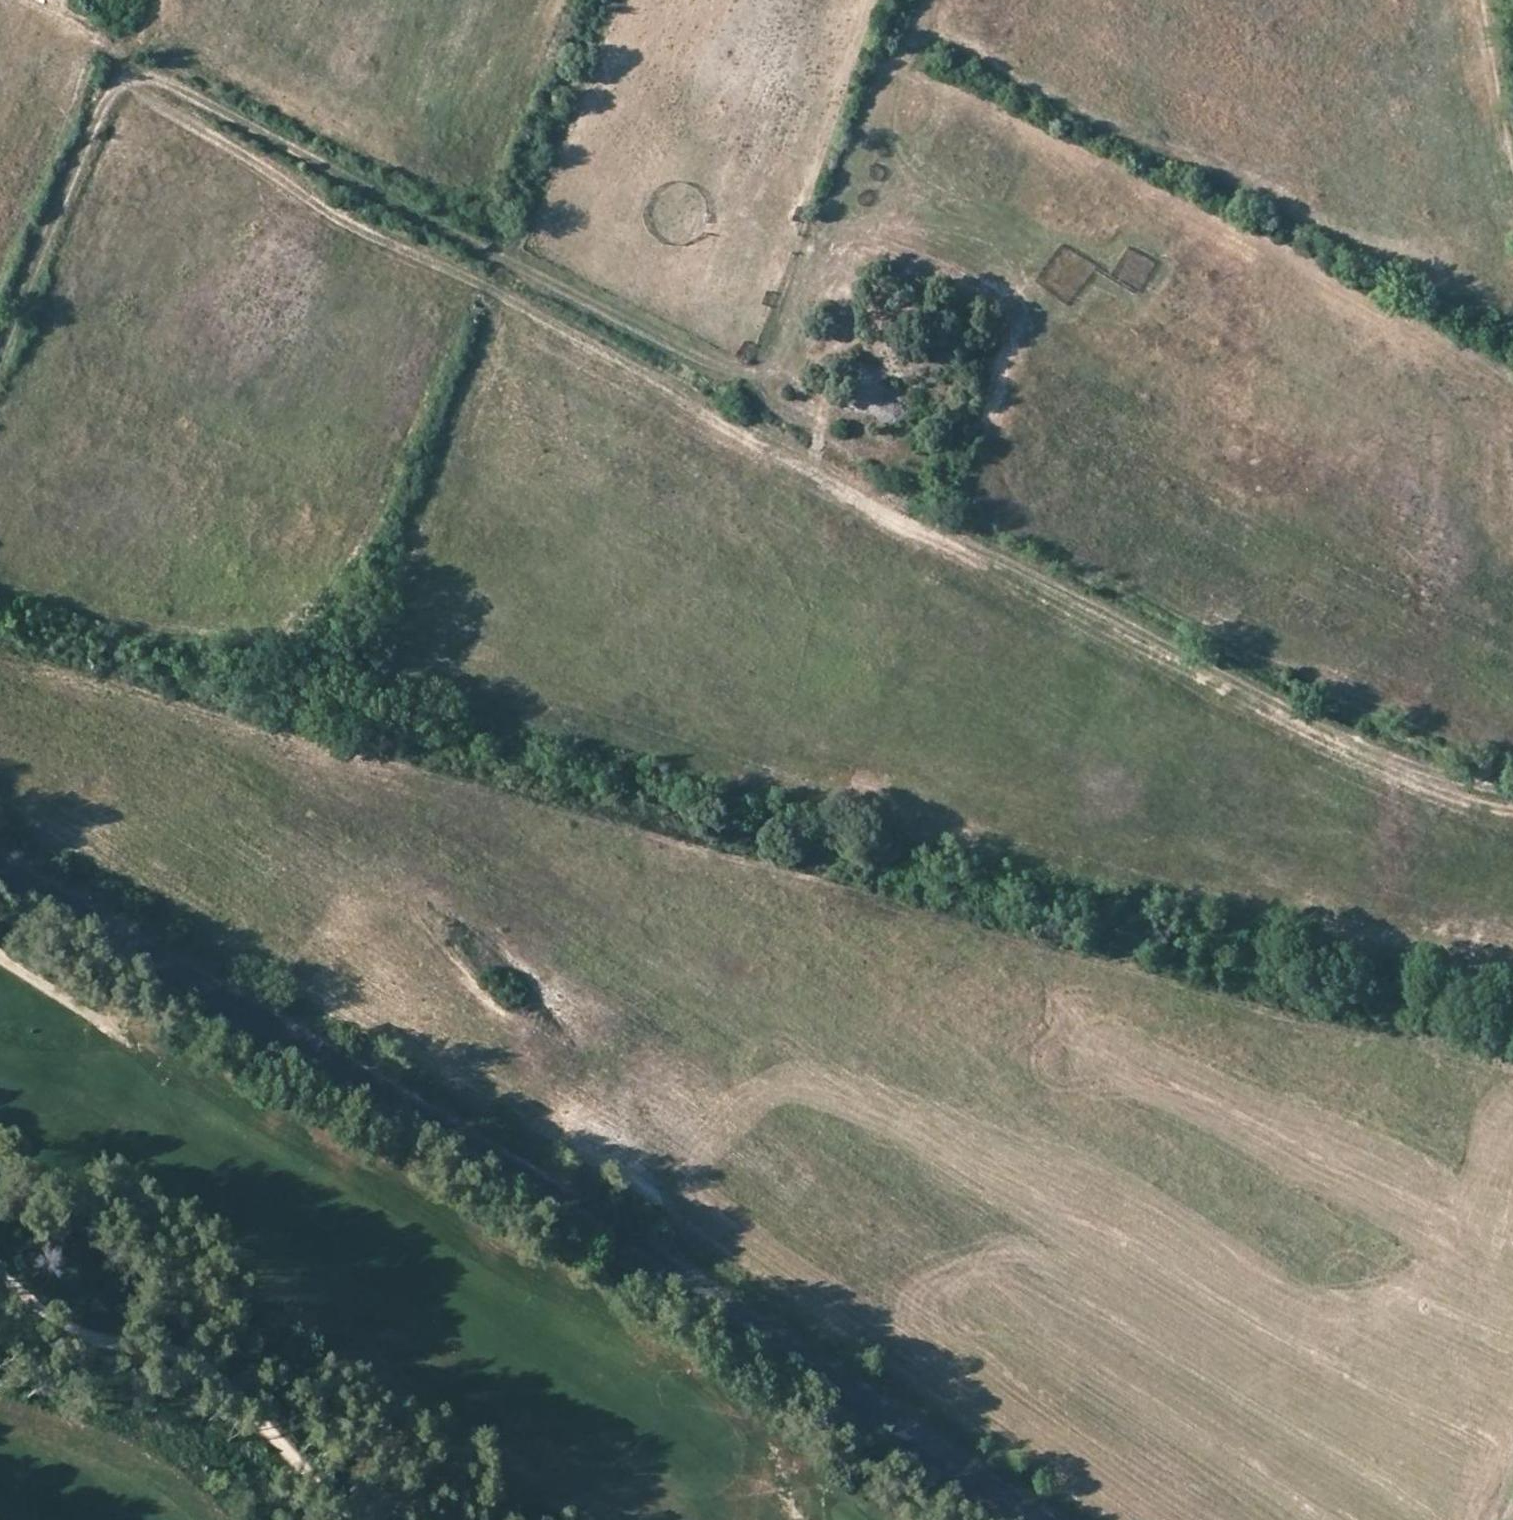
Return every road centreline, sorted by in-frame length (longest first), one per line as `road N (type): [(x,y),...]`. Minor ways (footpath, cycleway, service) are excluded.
road 1 (tertiary): [(0,872),(525,1184),(1034,1519)]
road 2 (track): [(0,348),(106,95),(138,78),(179,89),(362,189),(734,370),(786,367),(830,347),(845,323),(840,302),(824,293),(804,299),(785,350)]

